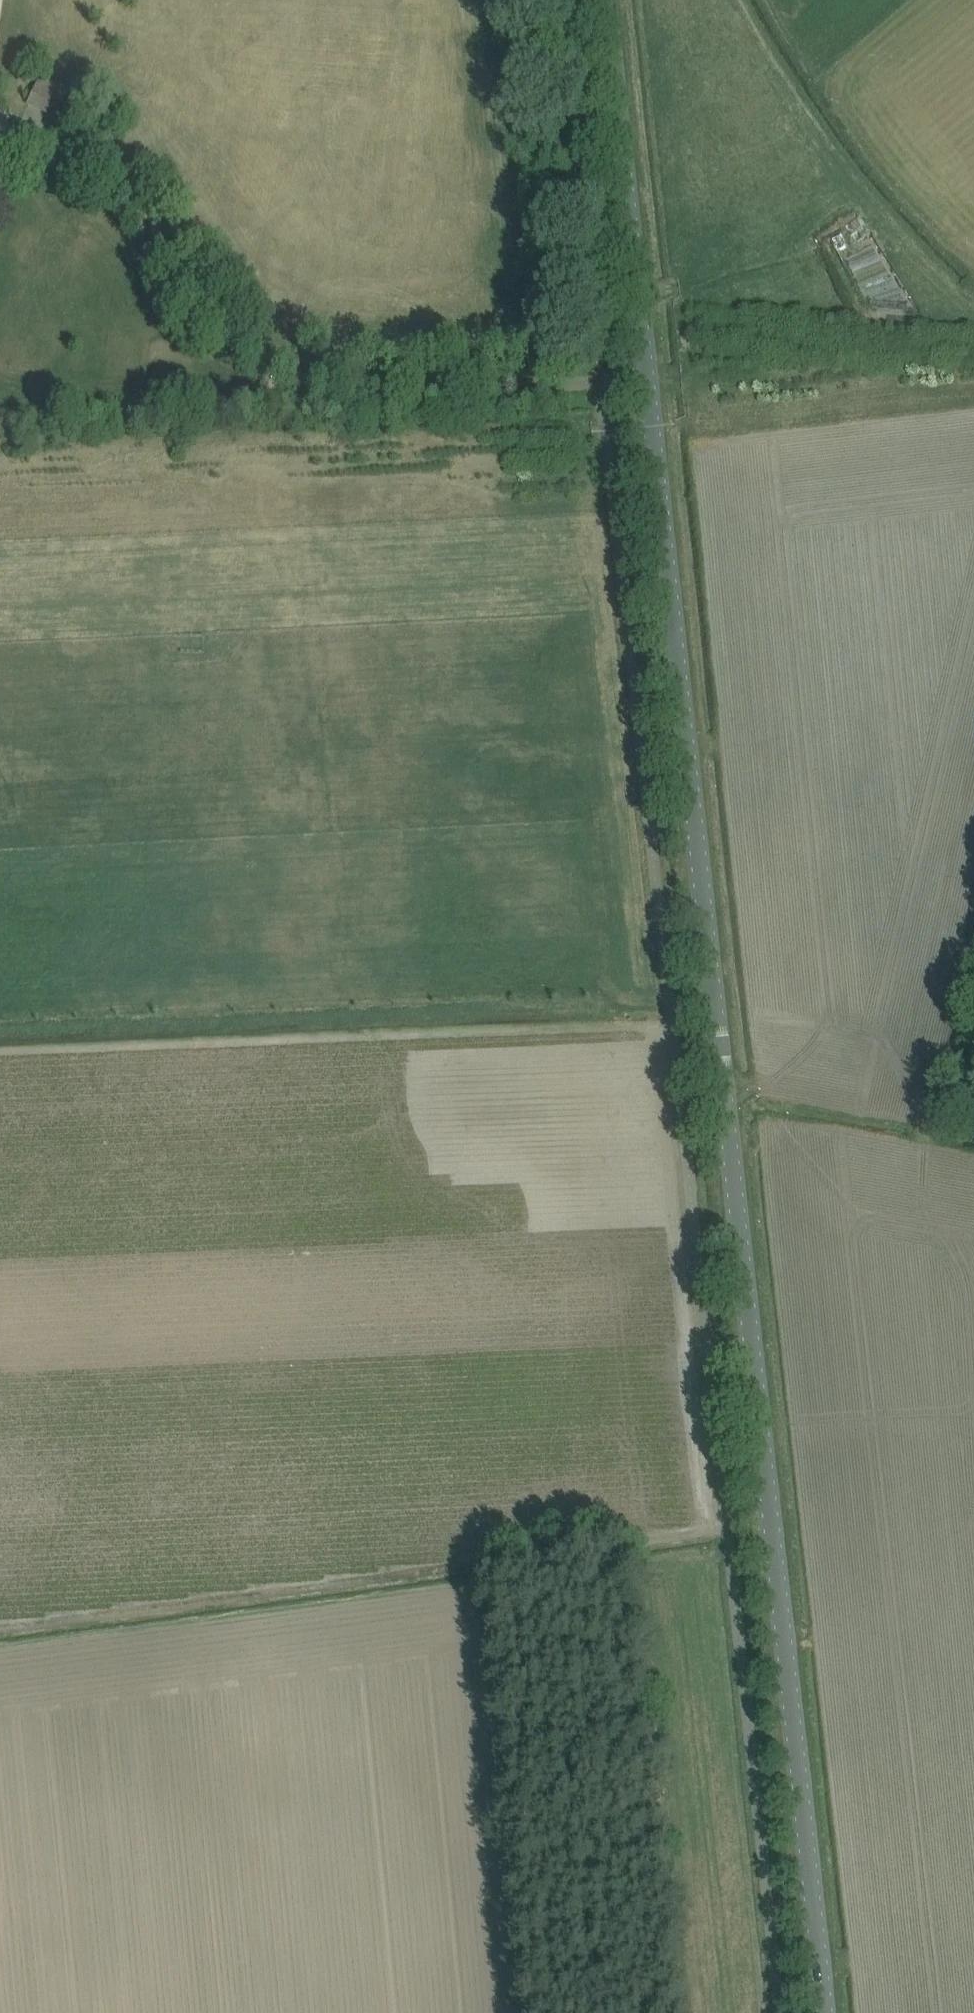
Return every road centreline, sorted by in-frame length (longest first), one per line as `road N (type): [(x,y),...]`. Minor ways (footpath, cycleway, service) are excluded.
road 1 (unclassified): [(830,2012),(606,0)]

